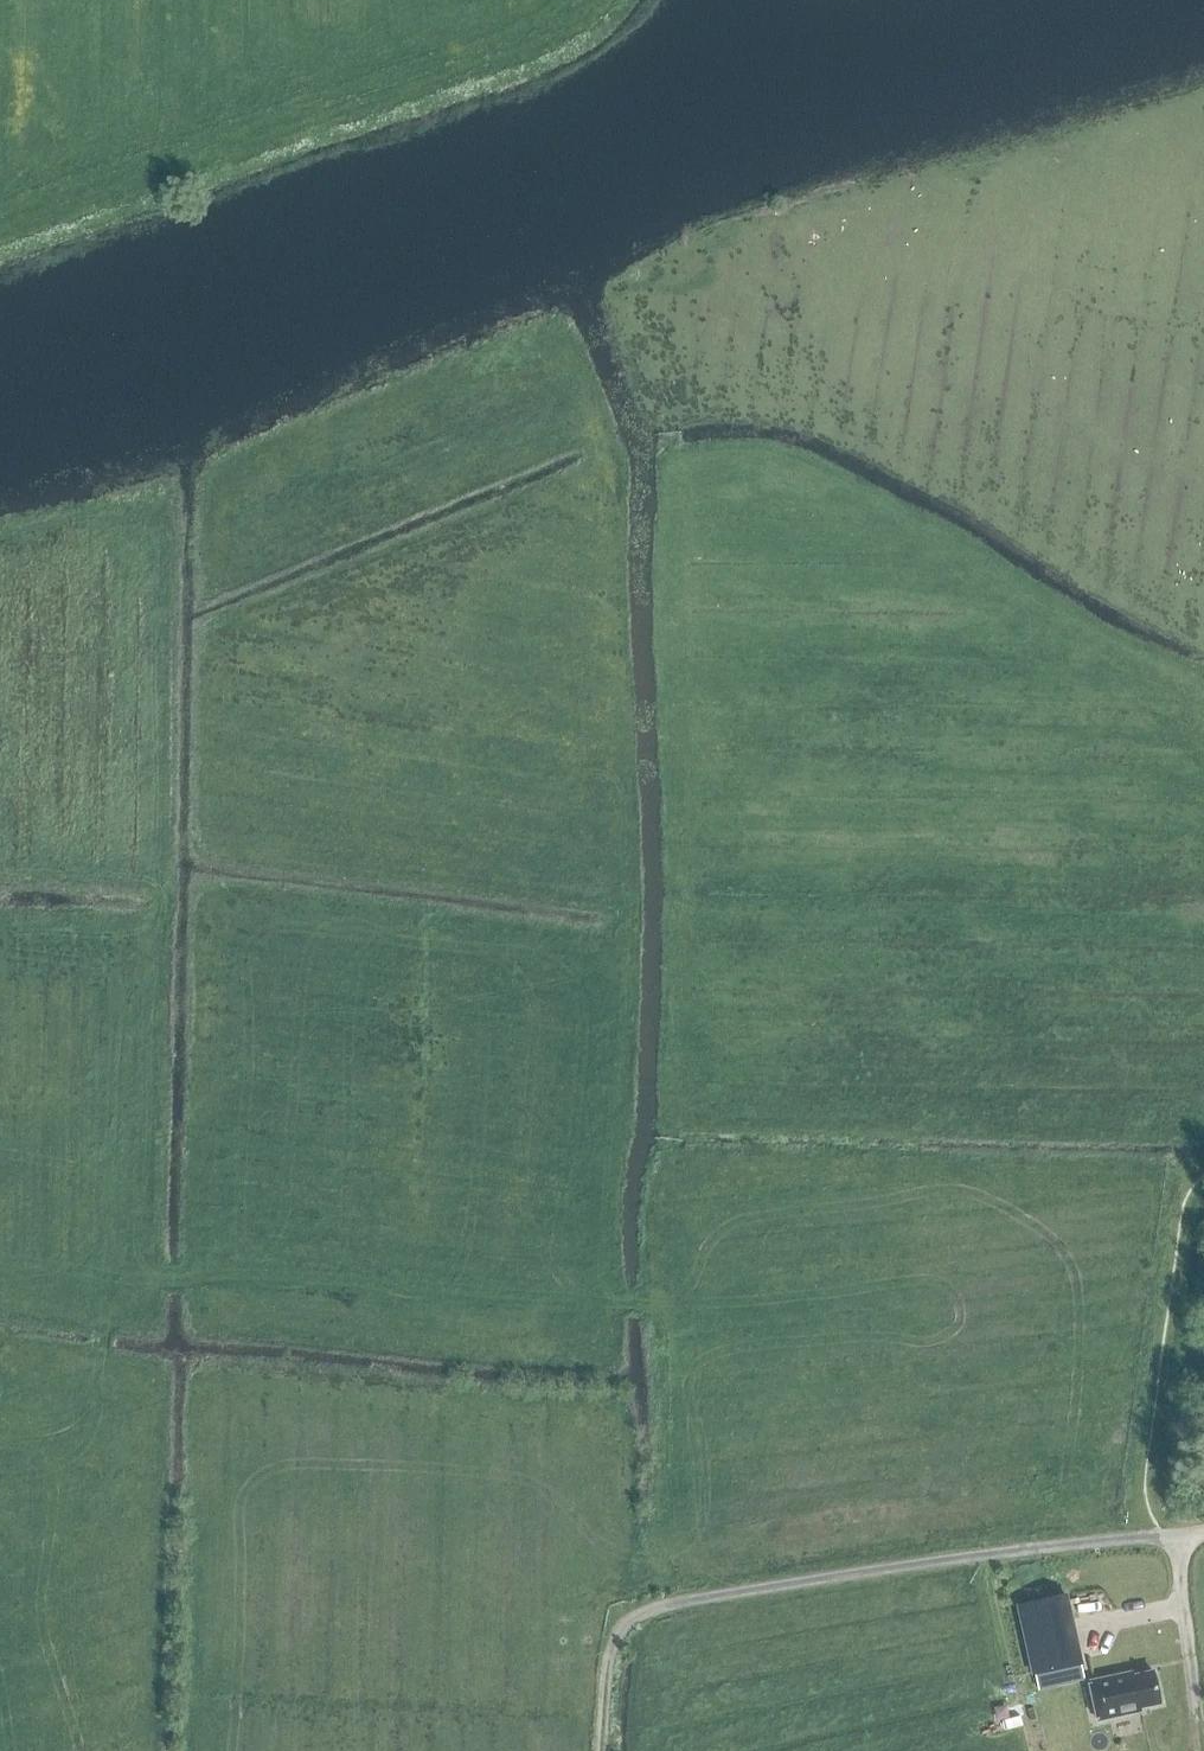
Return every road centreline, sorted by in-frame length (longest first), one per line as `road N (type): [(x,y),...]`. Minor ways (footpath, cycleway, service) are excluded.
road 1 (unclassified): [(603,1750),(607,1656),(619,1627),(644,1608),(1052,1544),(1172,1534)]
road 2 (residential): [(1172,1534),(1199,1721)]

